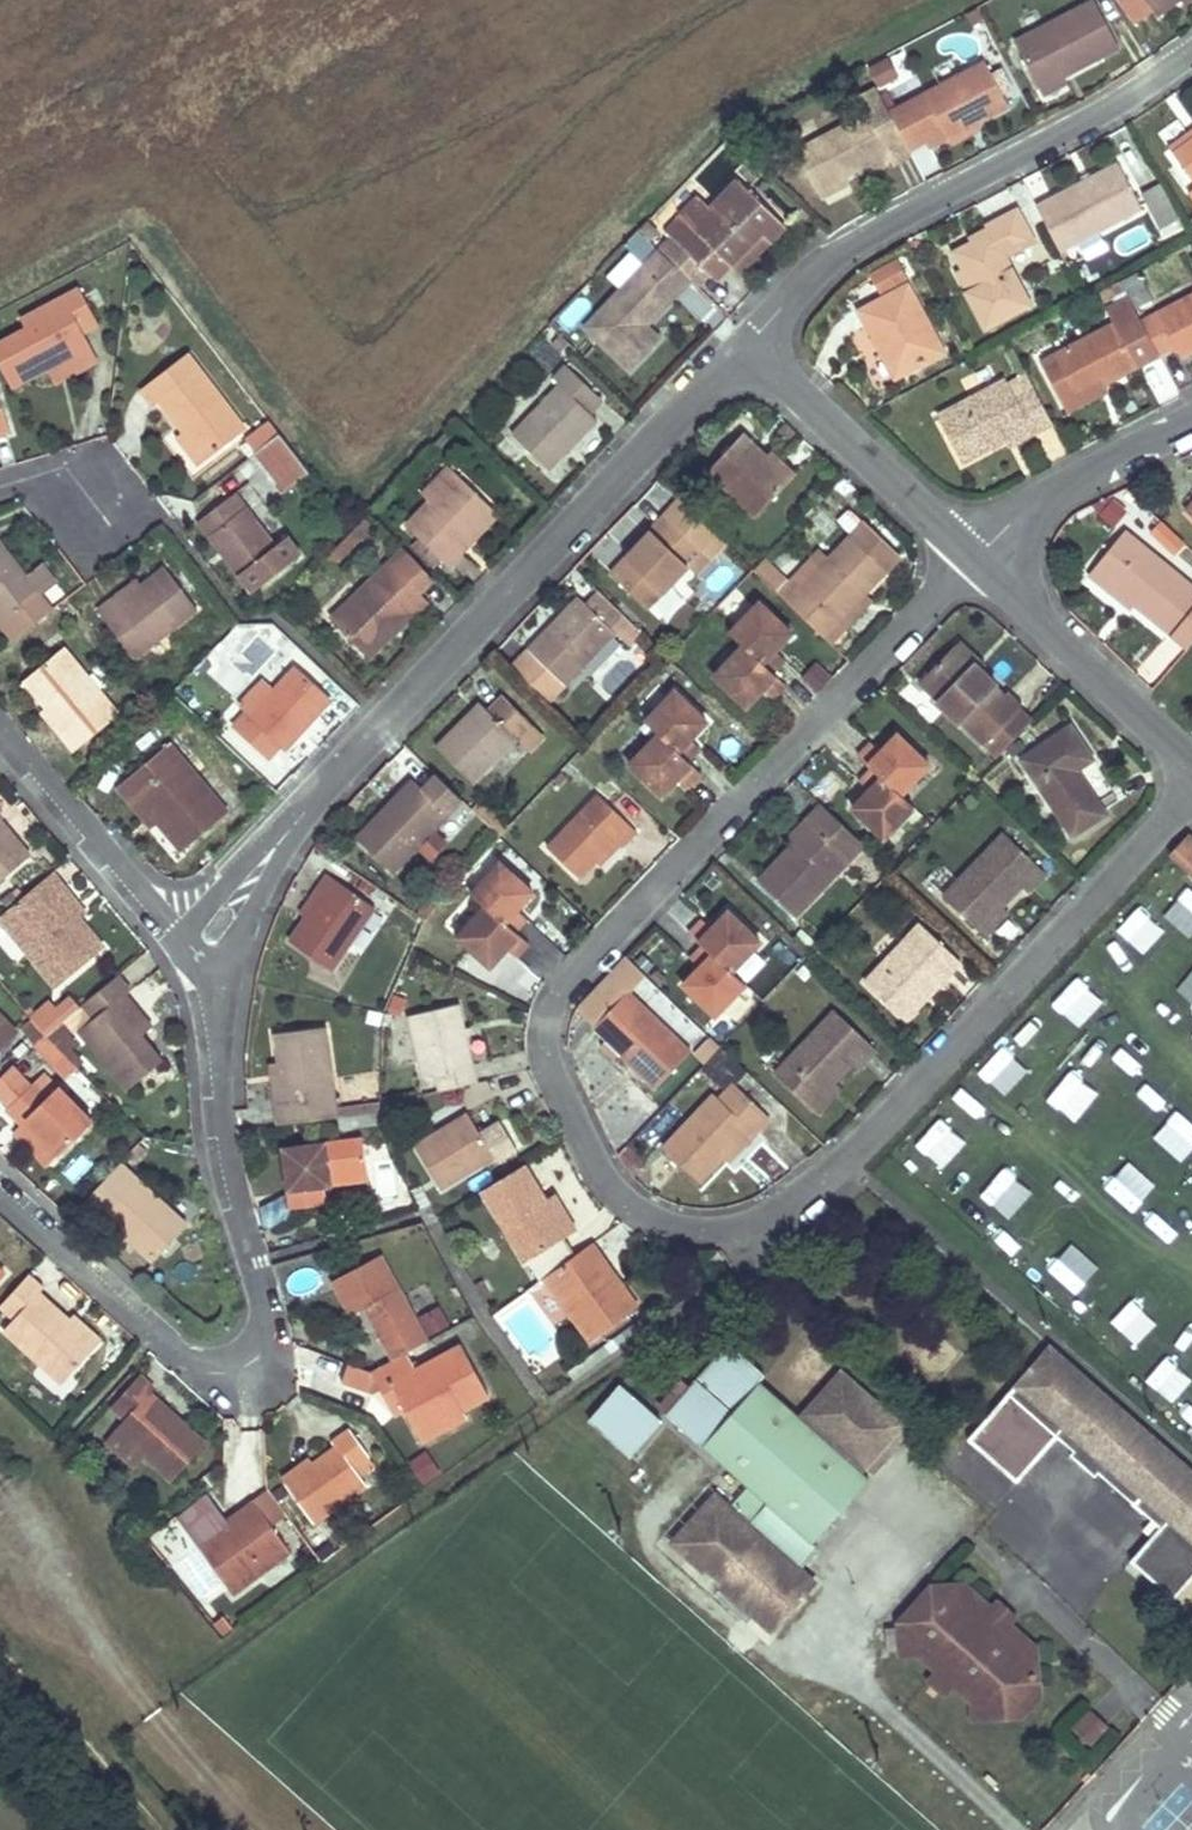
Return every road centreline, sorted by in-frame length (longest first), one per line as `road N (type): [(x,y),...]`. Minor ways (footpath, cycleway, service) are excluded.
road 1 (residential): [(1191,806),(890,1130),(787,1212),(721,1233),(677,1230),(632,1206),(579,1137),(561,1020),(959,561)]
road 2 (residential): [(226,918),(214,972),(215,1108),(263,1304),(260,1336),(231,1356),(195,1361),(151,1340),(0,1175)]
road 3 (residential): [(226,918),(749,364)]
road 4 (residential): [(749,364),(866,254),(1142,107),(1191,67)]
road 5 (residential): [(1191,766),(959,561)]
road 6 (residential): [(0,737),(149,904),(185,917),(226,918)]
road 7 (residential): [(959,561),(749,364)]
road 8 (residential): [(959,561),(1191,418)]
road 9 (residential): [(0,507),(58,482),(131,533)]

